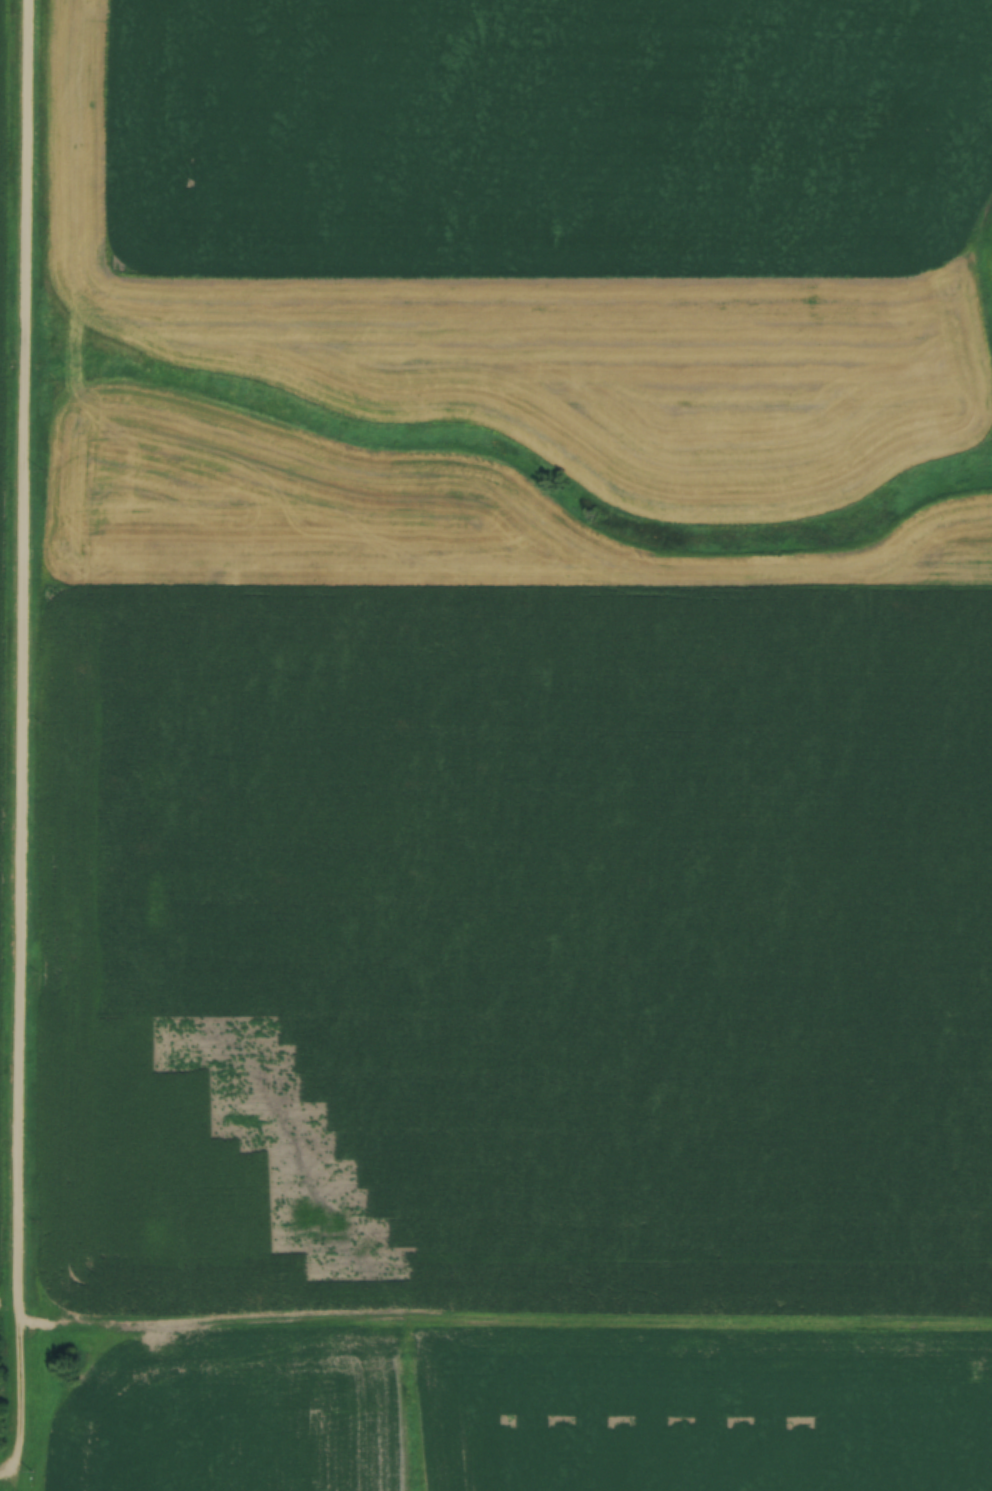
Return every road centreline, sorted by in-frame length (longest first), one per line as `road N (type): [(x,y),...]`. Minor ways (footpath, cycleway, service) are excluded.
road 1 (residential): [(0,1472),(21,1460),(24,1425),(30,0)]

